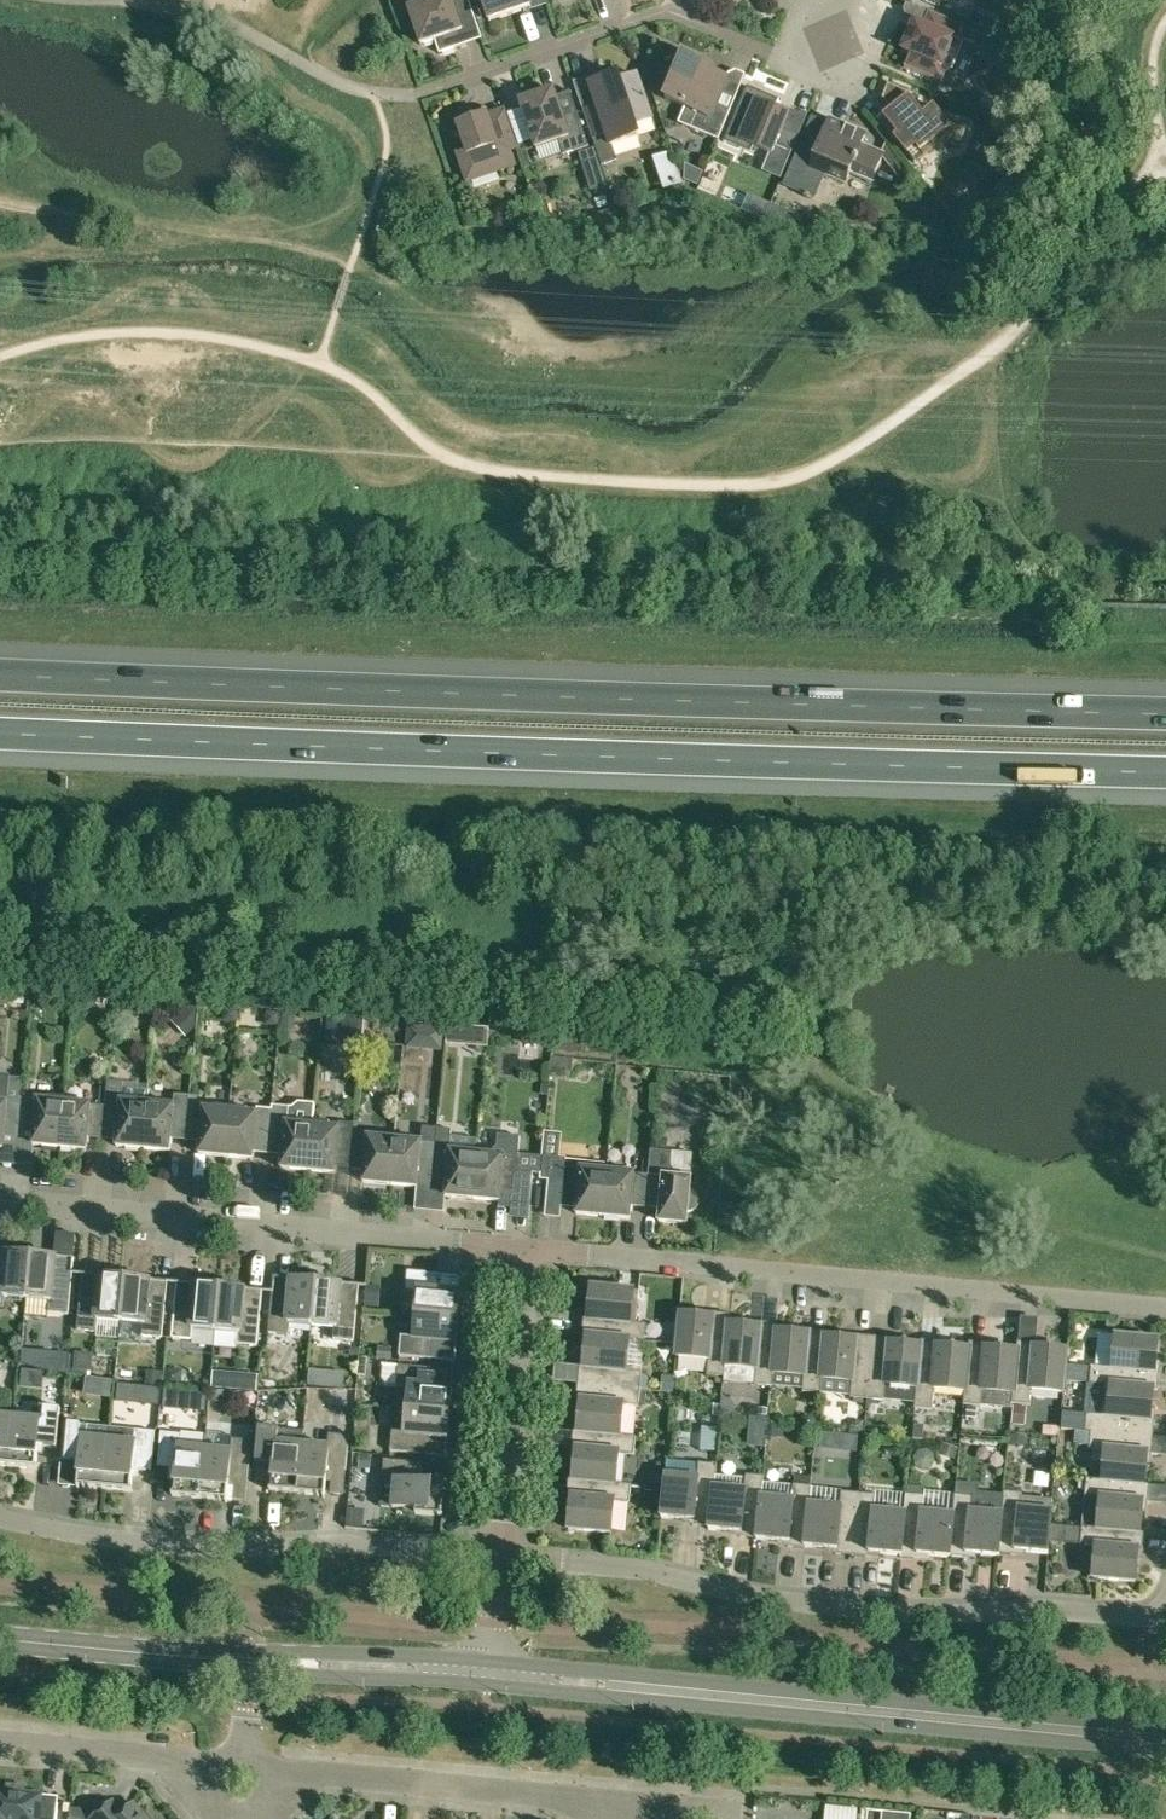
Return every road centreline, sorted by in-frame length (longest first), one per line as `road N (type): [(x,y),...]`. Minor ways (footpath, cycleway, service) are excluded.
road 1 (motorway): [(0,734),(1165,776)]
road 2 (motorway): [(1165,715),(0,675)]
road 3 (residential): [(1165,1596),(1156,1617),(1054,1609),(919,1612),(818,1605),(653,1571),(500,1554)]
road 4 (tertiary): [(1165,1739),(489,1672)]
road 5 (residential): [(1165,1308),(532,1250)]
road 6 (residential): [(532,1250),(0,1202)]
road 7 (residential): [(500,1554),(151,1544),(0,1518)]
road 8 (residential): [(810,46),(780,58),(669,15),(454,85)]
road 9 (residential): [(290,1771),(541,1795),(612,1818)]
road 10 (residential): [(500,1554),(532,1250)]
road 11 (tertiary): [(247,1660),(0,1639)]
road 12 (tertiary): [(489,1672),(247,1660)]
road 13 (residential): [(0,1745),(198,1763)]
road 14 (residential): [(810,46),(825,79),(874,57),(852,8)]

